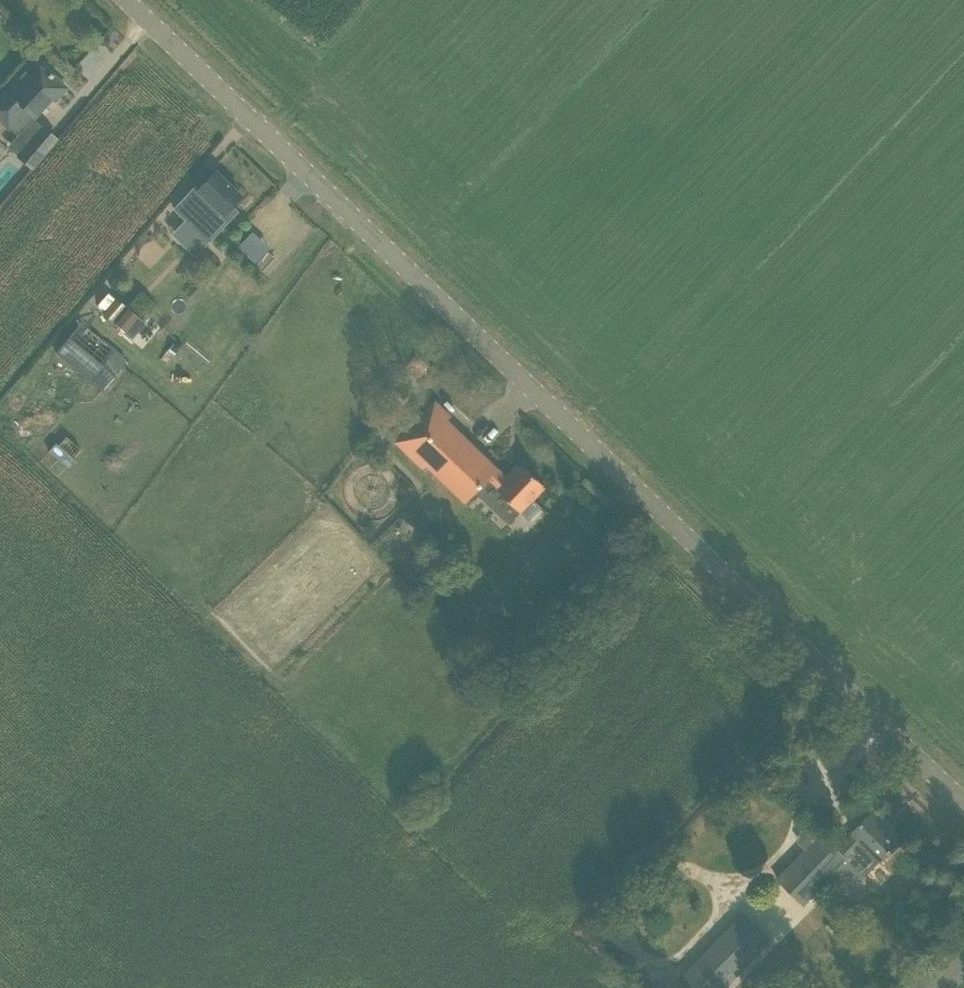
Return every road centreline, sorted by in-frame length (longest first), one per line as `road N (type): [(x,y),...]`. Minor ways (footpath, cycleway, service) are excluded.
road 1 (unclassified): [(963,805),(140,0)]

